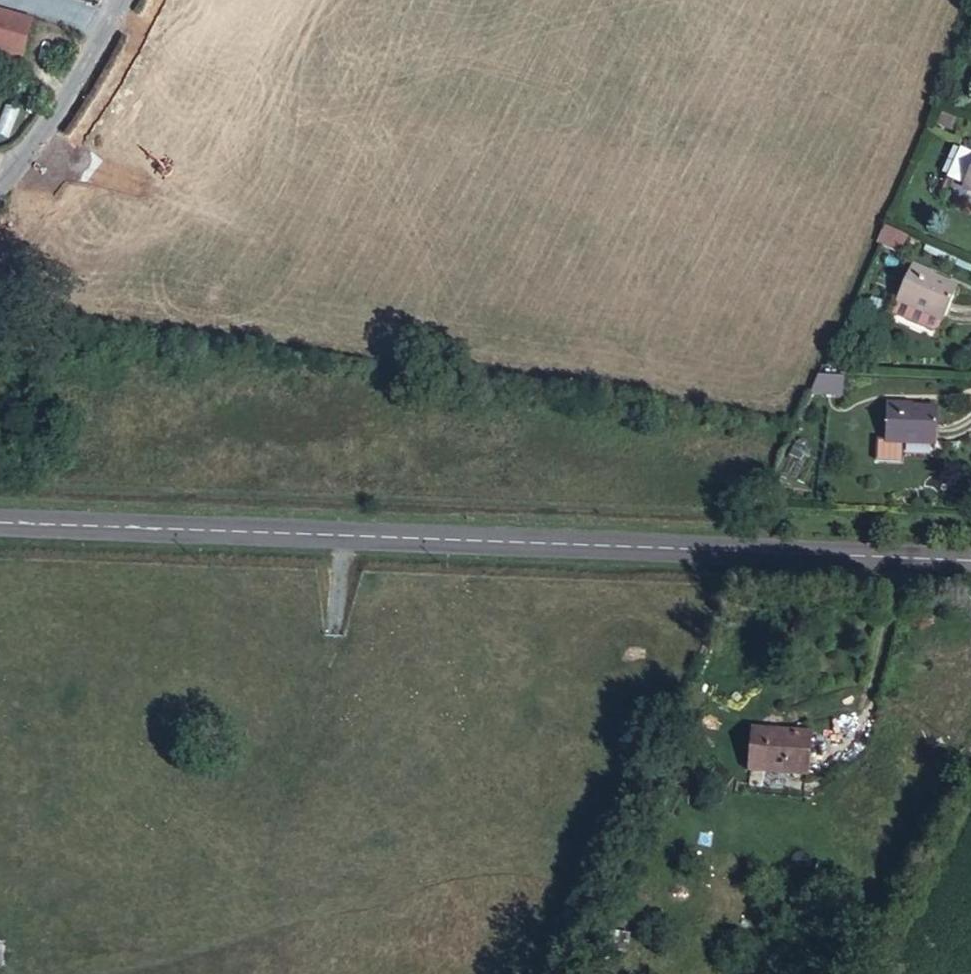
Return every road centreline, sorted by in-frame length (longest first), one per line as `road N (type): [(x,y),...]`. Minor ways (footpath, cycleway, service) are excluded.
road 1 (tertiary): [(0,521),(970,561)]
road 2 (residential): [(118,0),(54,116),(0,186)]

